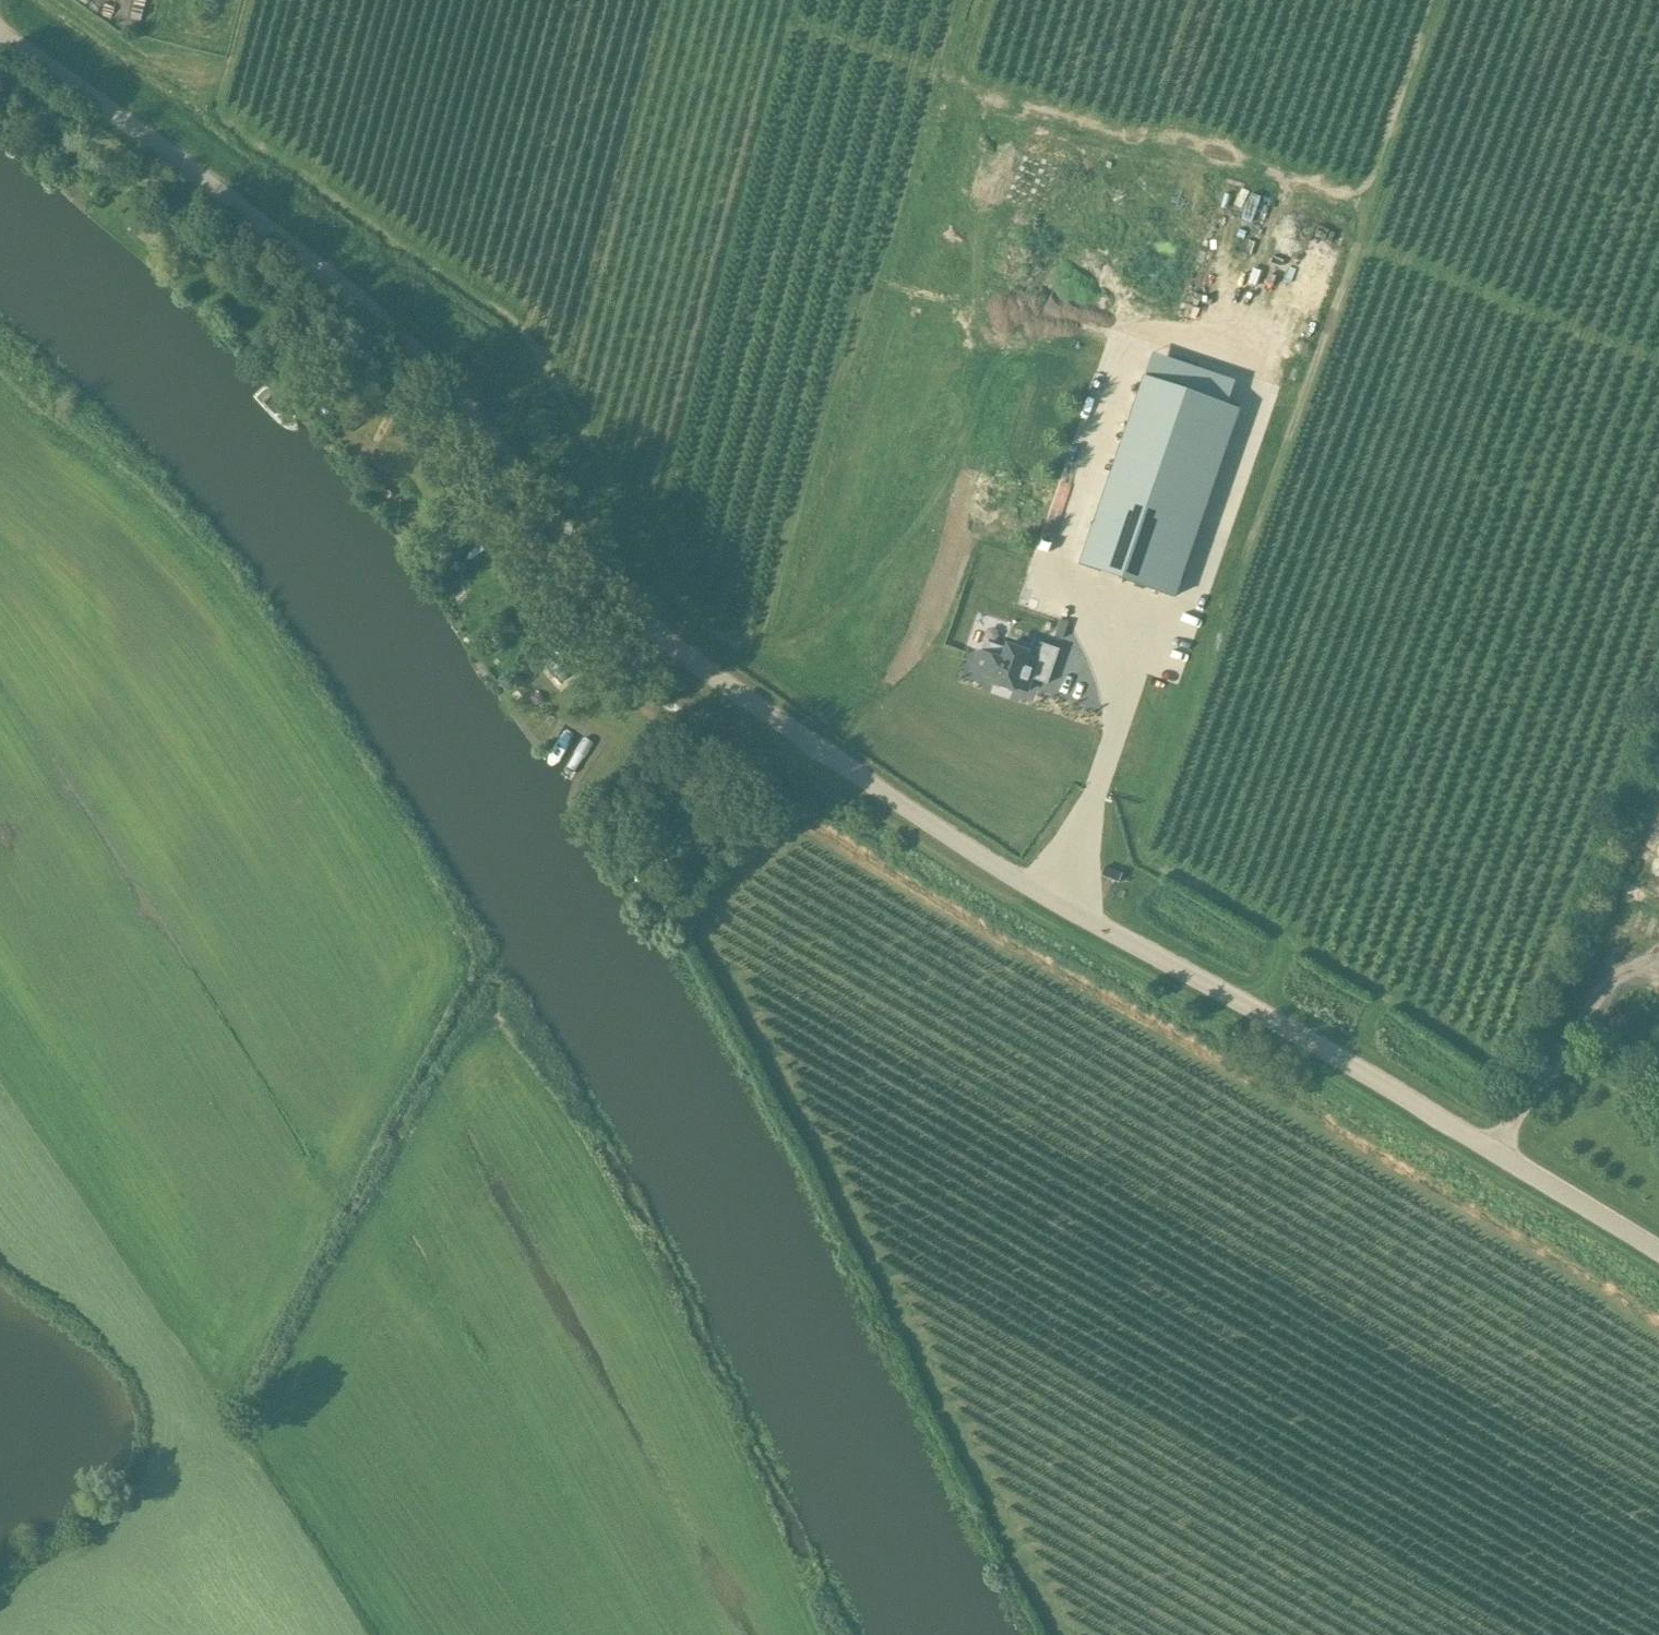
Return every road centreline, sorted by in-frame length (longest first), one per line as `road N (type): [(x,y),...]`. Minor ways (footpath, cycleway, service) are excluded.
road 1 (unclassified): [(1658,1253),(1500,1151),(1034,890),(715,681),(607,588),(449,388),(350,296),(0,39)]

